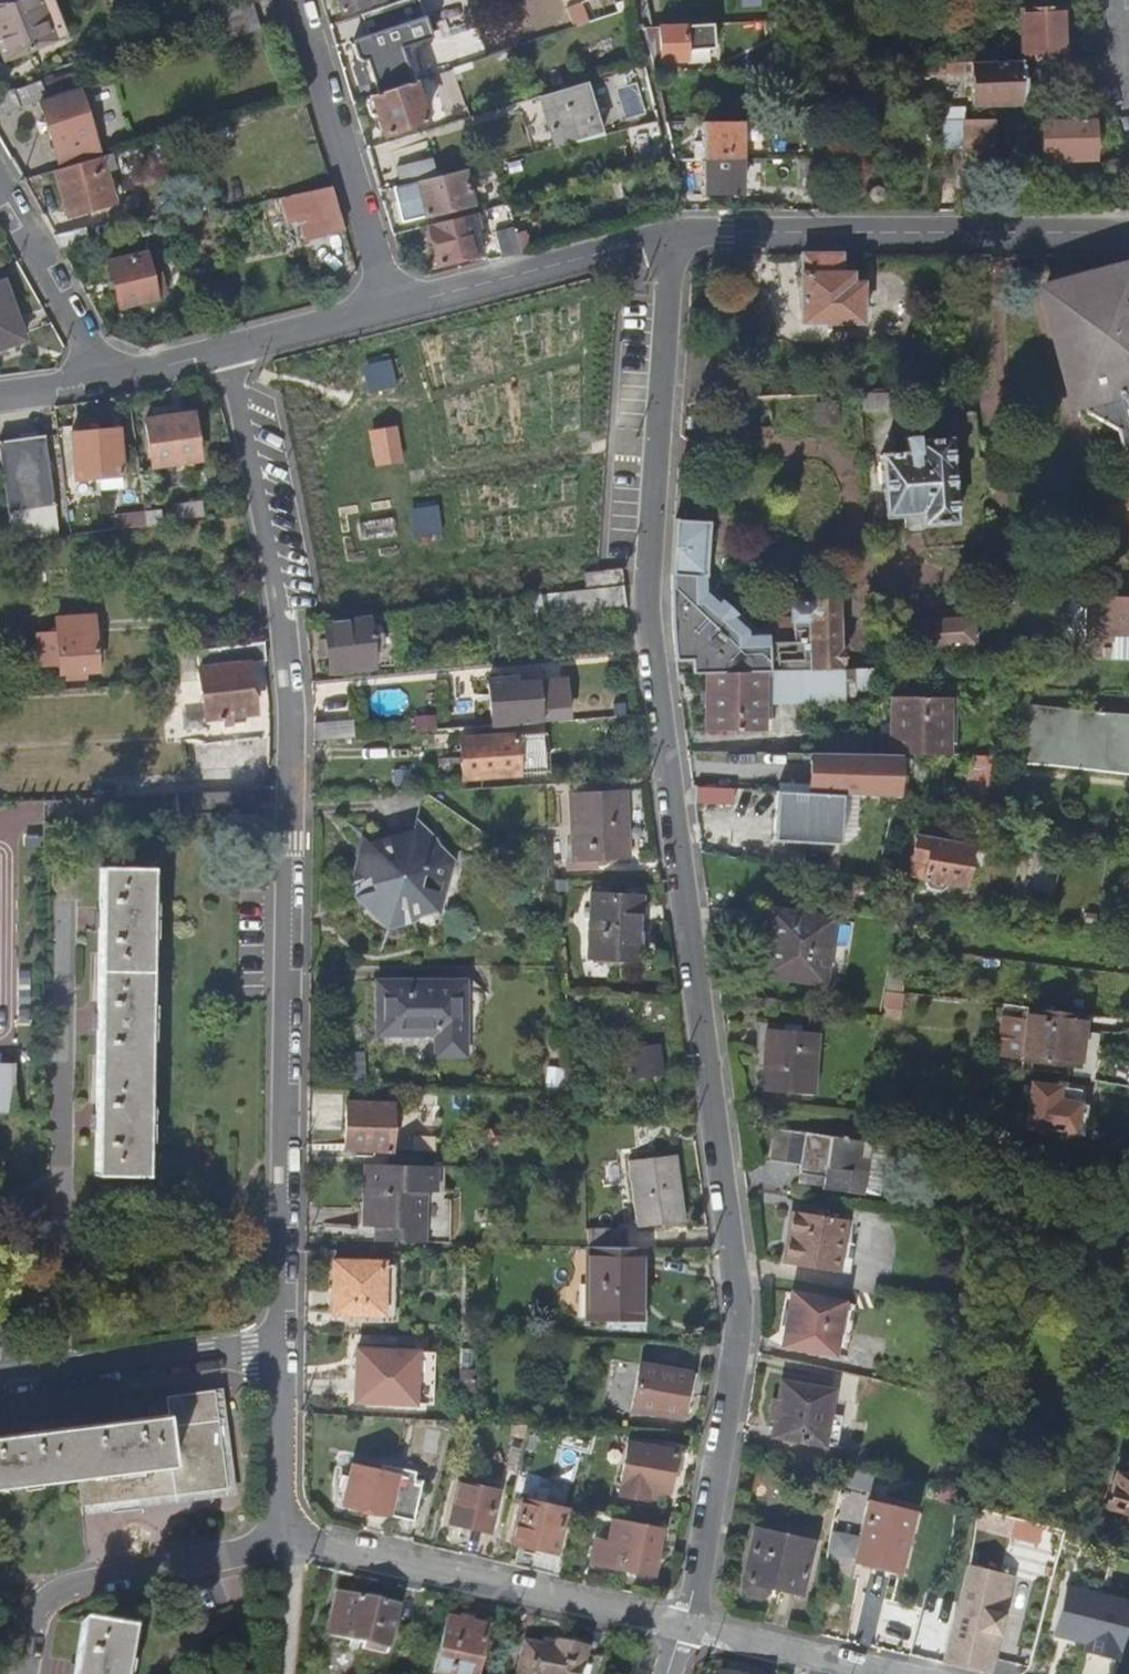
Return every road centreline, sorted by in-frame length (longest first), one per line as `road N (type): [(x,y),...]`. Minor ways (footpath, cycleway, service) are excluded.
road 1 (residential): [(676,228),(648,582),(743,1334),(689,1621)]
road 2 (residential): [(276,1348),(284,715),(231,355)]
road 3 (residential): [(276,1348),(291,1539),(689,1621)]
road 4 (residential): [(1128,232),(676,228)]
road 5 (residential): [(293,0),(385,310)]
road 6 (residential): [(676,228),(385,310)]
road 7 (residential): [(0,1383),(276,1348)]
road 8 (residential): [(901,1673),(689,1621)]
road 9 (residential): [(0,201),(101,376)]
road 10 (residential): [(385,310),(231,355)]
road 11 (residential): [(231,355),(101,376)]

